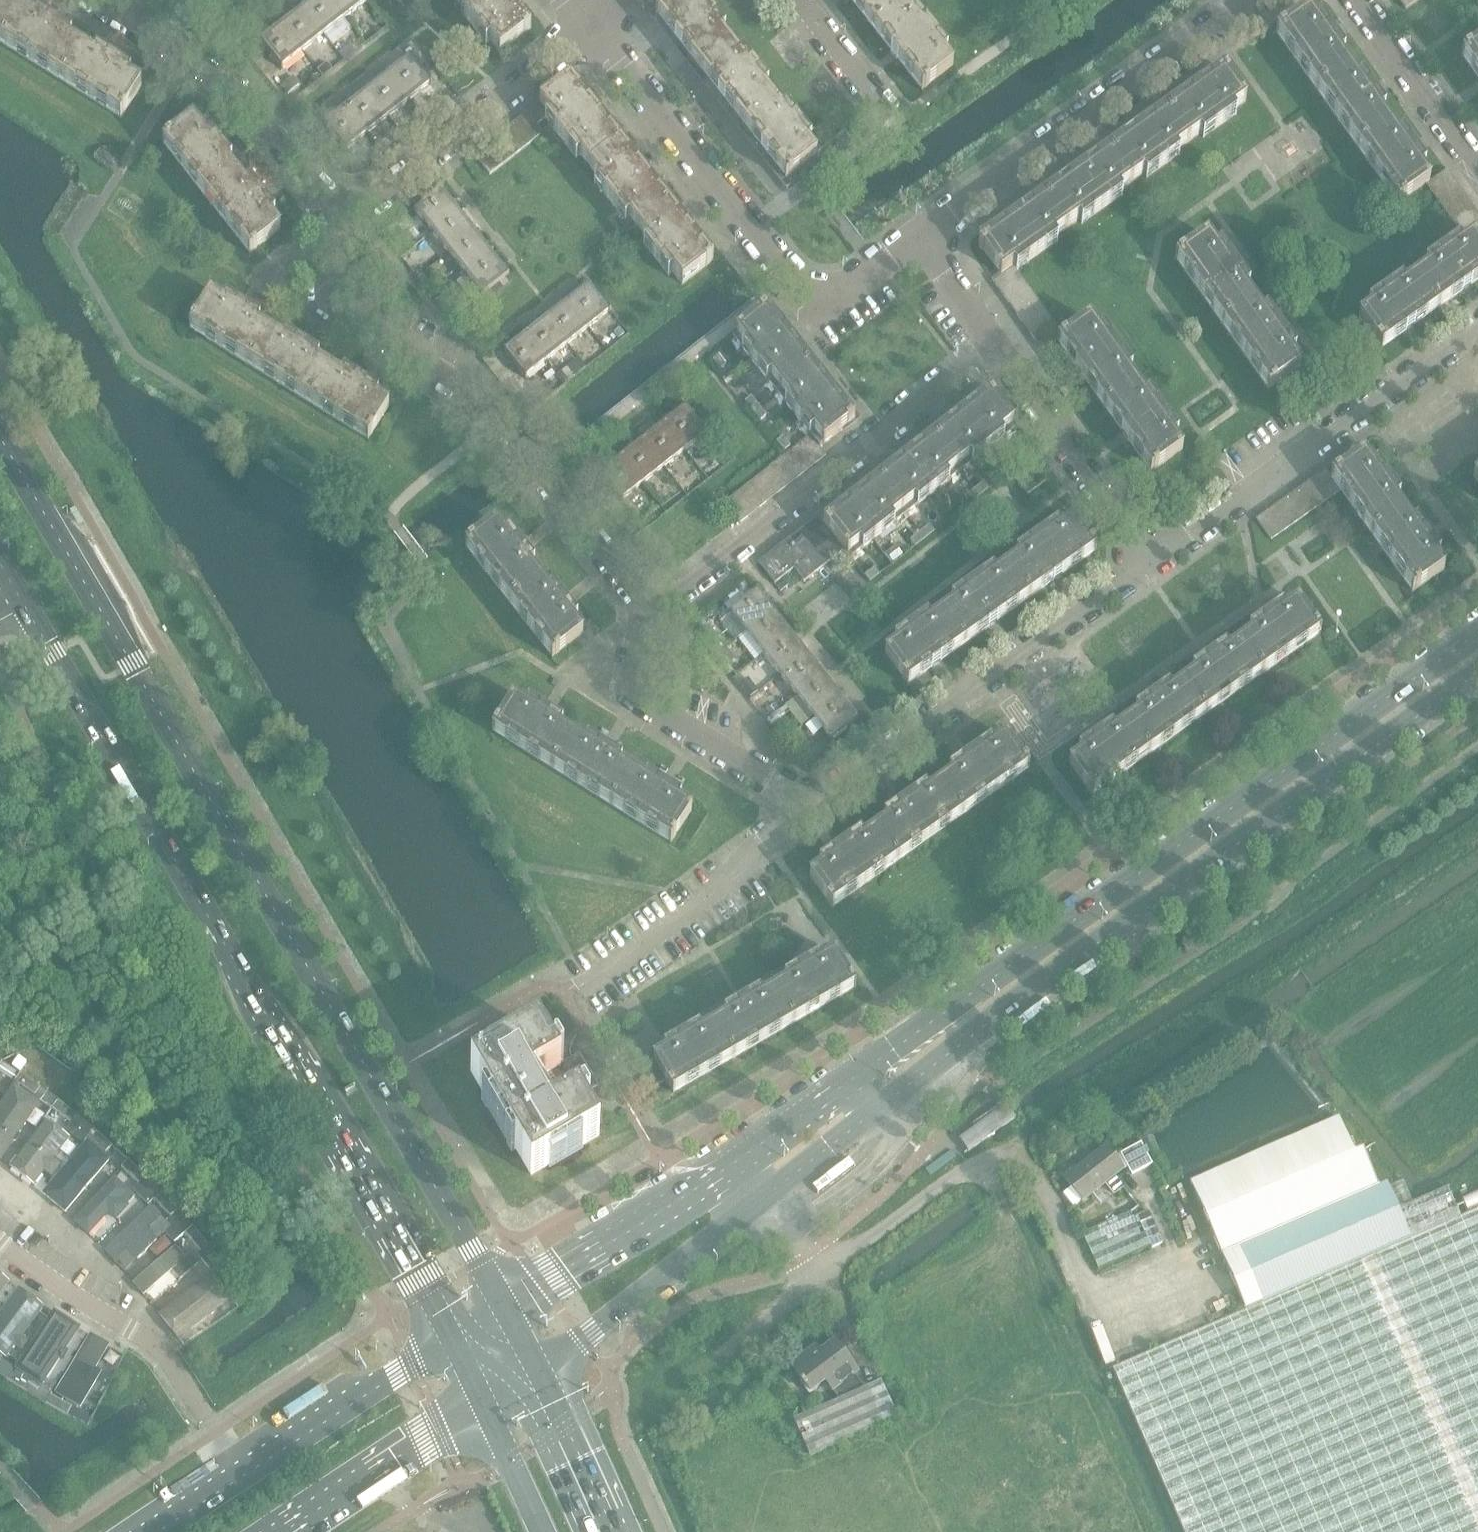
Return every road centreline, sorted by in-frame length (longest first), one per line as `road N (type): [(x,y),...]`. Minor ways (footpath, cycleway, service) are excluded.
road 1 (secondary): [(1477,634),(743,1159),(509,1312)]
road 2 (secondary): [(538,1366),(1085,954),(1477,676)]
road 3 (primary): [(509,1312),(0,436)]
road 4 (primary): [(0,558),(455,1347)]
road 5 (residential): [(650,617),(504,419),(474,392),(335,308),(325,283),(346,224)]
road 6 (residential): [(920,241),(817,309),(595,28)]
road 7 (residential): [(650,617),(996,344)]
road 8 (residential): [(817,809),(1160,561)]
road 9 (residential): [(920,241),(1260,0)]
road 10 (residential): [(1160,561),(1477,335)]
road 11 (residential): [(244,1472),(163,1351),(0,1244)]
road 12 (residential): [(346,224),(239,87),(105,0)]
road 13 (residential): [(346,224),(595,28)]
road 14 (residential): [(817,809),(628,682),(650,617)]
road 15 (residential): [(1160,561),(996,344)]
road 16 (secondary): [(455,1347),(411,1363),(244,1472)]
road 17 (secondary): [(289,1531),(483,1403)]
road 18 (residential): [(1477,161),(1364,0)]
road 19 (primary): [(617,1531),(538,1366)]
road 20 (residential): [(806,0),(899,120)]
road 21 (primary): [(483,1403),(543,1531)]
road 22 (residential): [(996,344),(920,241)]

